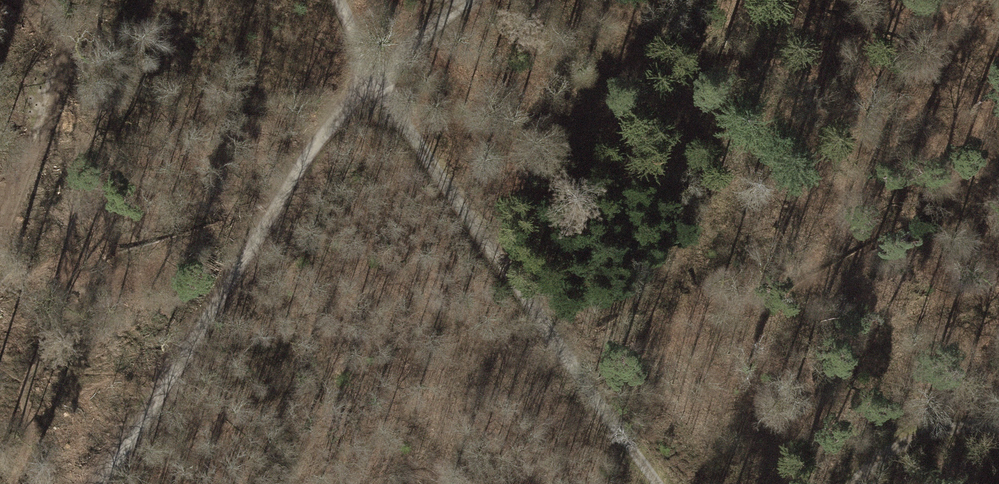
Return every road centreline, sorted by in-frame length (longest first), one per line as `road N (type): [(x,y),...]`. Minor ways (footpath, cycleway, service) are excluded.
road 1 (track): [(466,0),(368,77),(293,179),(98,483)]
road 2 (track): [(338,0),(368,77),(662,483)]
road 3 (track): [(849,483),(866,461),(900,439),(998,423)]

